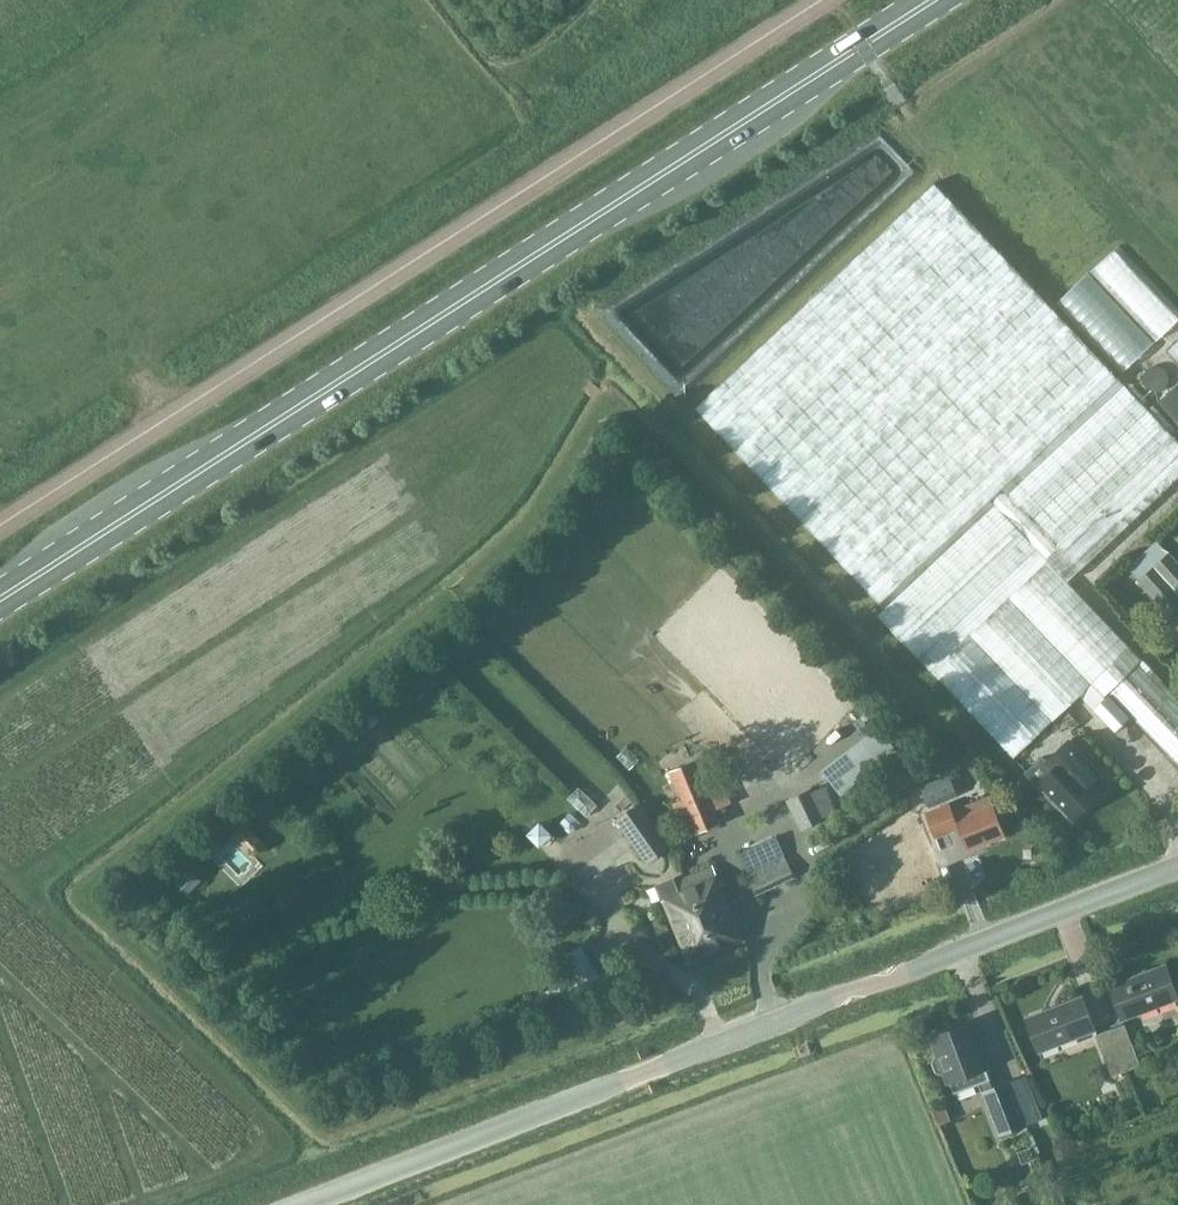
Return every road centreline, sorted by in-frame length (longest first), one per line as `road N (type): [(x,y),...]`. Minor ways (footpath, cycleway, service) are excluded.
road 1 (primary): [(0,599),(935,0)]
road 2 (unclassified): [(816,0),(0,522)]
road 3 (unclassified): [(298,1204),(1177,869)]

